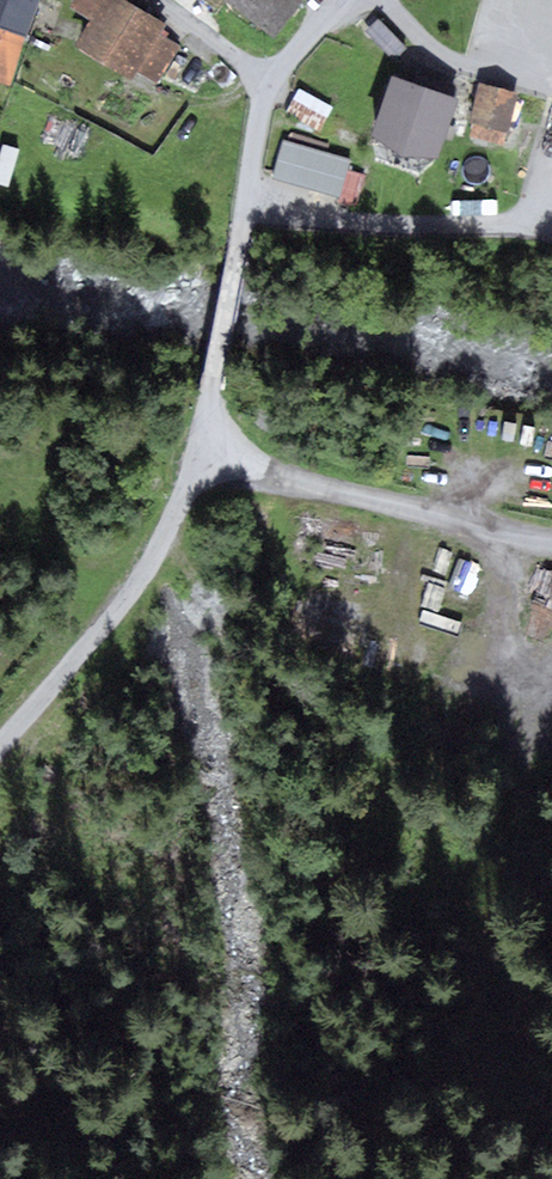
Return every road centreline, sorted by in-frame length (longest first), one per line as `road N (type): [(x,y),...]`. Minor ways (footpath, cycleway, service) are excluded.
road 1 (unclassified): [(0,745),(124,597),(174,515),(197,452),(273,81)]
road 2 (track): [(197,452),(551,544)]
road 3 (track): [(540,541),(470,720)]
road 4 (residential): [(151,0),(273,81)]

